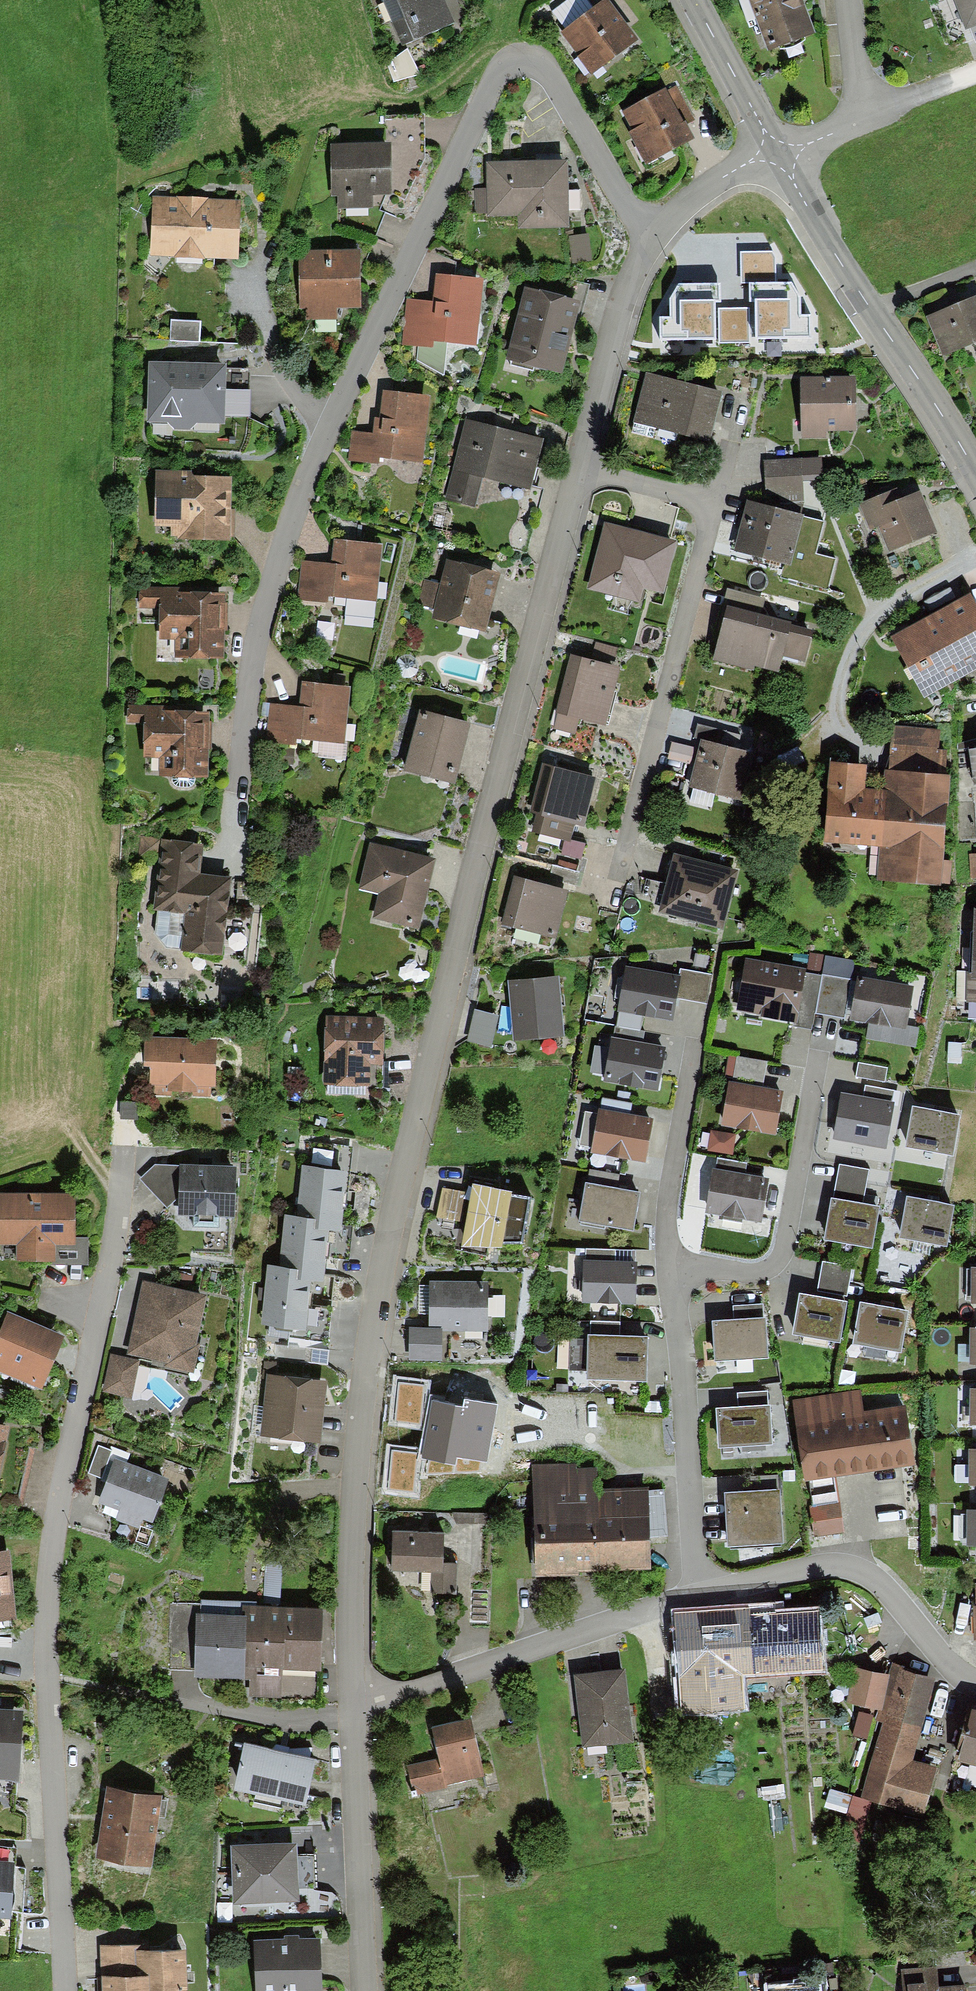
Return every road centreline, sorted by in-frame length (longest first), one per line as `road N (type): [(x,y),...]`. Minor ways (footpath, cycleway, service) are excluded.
road 1 (residential): [(350,1694),(360,1420),(377,1292),(580,461)]
road 2 (residential): [(655,233),(626,203),(548,68),(534,57),(503,65),(289,521),(255,637),(227,842)]
road 3 (residential): [(66,1990),(46,1679),(48,1591),(126,1144)]
road 4 (residential): [(619,879),(713,500)]
road 5 (tertiary): [(776,155),(975,473)]
road 6 (residential): [(350,1694),(380,1695),(699,1588)]
road 7 (residential): [(820,1053),(782,1257),(767,1271),(669,1273)]
road 8 (residential): [(699,1588),(756,1571),(850,1568),(876,1580),(953,1669),(975,1683)]
road 9 (residential): [(699,1588),(669,1273)]
road 10 (residential): [(363,1990),(350,1694)]
road 11 (residential): [(580,461),(632,272),(655,233)]
road 12 (residential): [(669,1273),(667,1204),(694,1040)]
road 13 (residential): [(975,546),(878,607),(854,641),(832,705)]
road 14 (tertiary): [(694,0),(776,155)]
road 15 (residential): [(655,233),(731,173),(776,155)]
road 16 (residential): [(713,500),(580,461)]
road 17 (residential): [(859,116),(975,70)]

